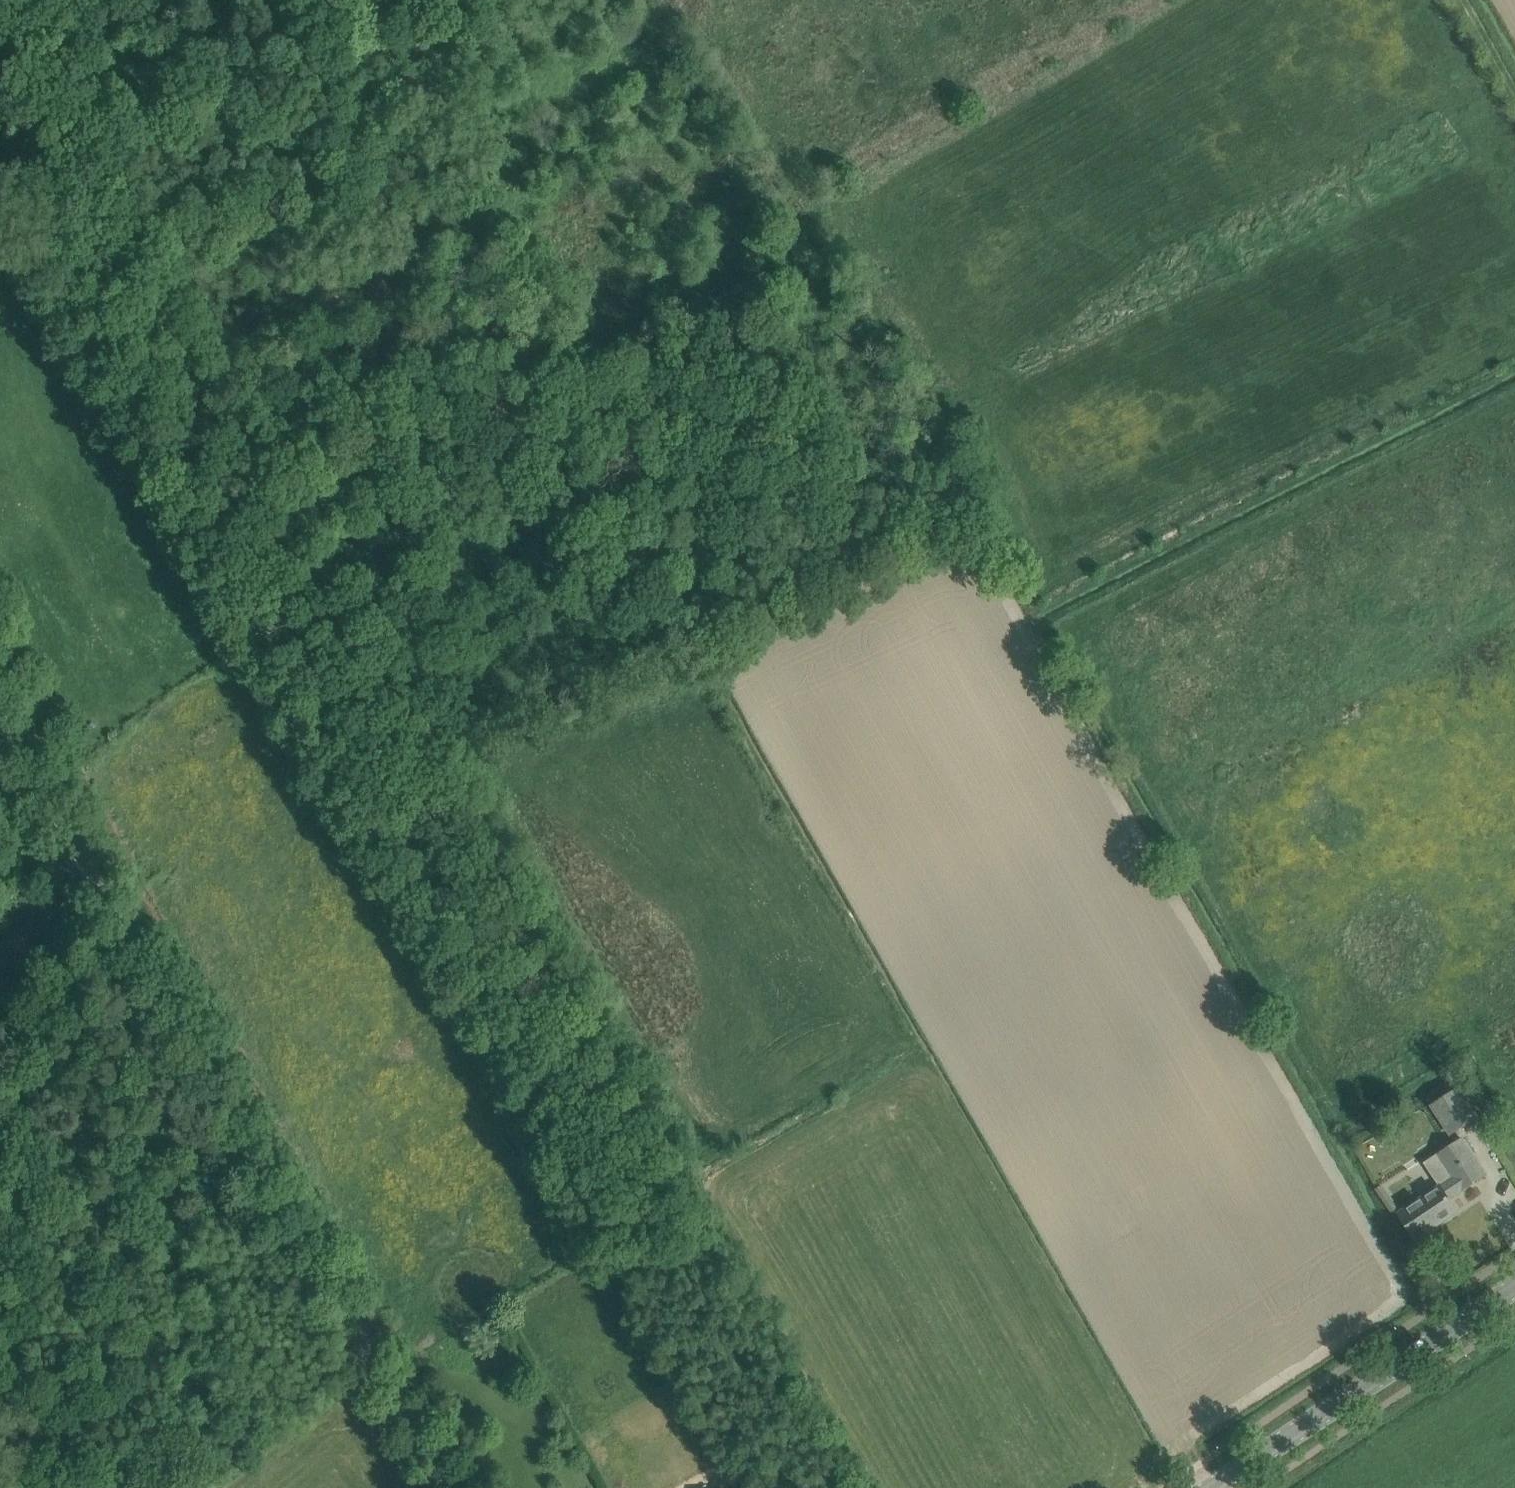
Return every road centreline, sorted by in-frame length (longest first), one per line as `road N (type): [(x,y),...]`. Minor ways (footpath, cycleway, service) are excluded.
road 1 (unclassified): [(444,1487),(0,713)]
road 2 (tertiary): [(1213,1487),(1514,1288)]

